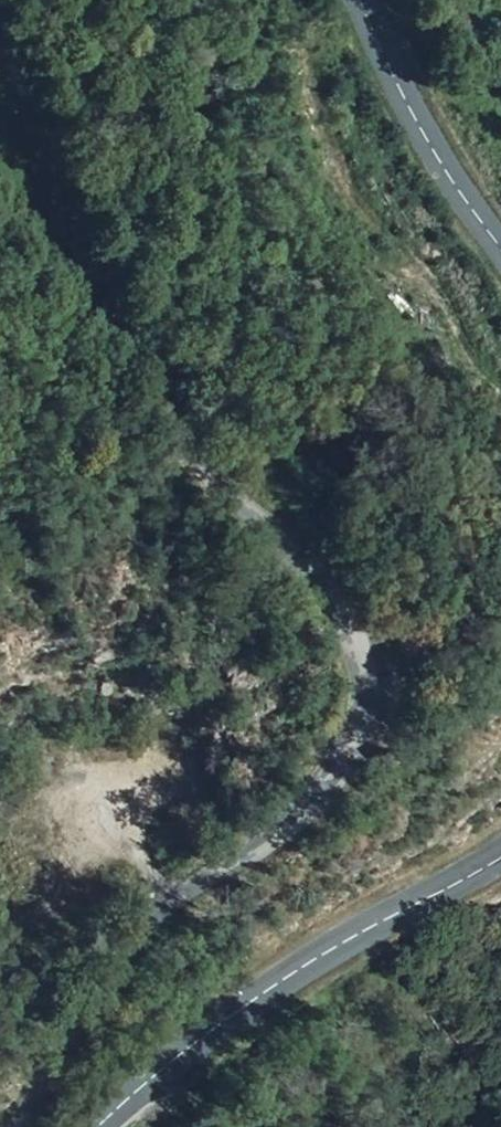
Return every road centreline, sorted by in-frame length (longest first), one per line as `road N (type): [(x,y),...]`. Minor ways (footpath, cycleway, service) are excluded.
road 1 (unclassified): [(18,1126),(104,975),(162,906),(302,816),(336,774),(369,723),(370,684),(359,626),(312,563),(214,486),(168,433),(77,245),(0,52)]
road 2 (secondary): [(500,860),(356,933),(267,991),(101,1126)]
road 3 (secondary): [(362,0),(430,148),(500,244)]

